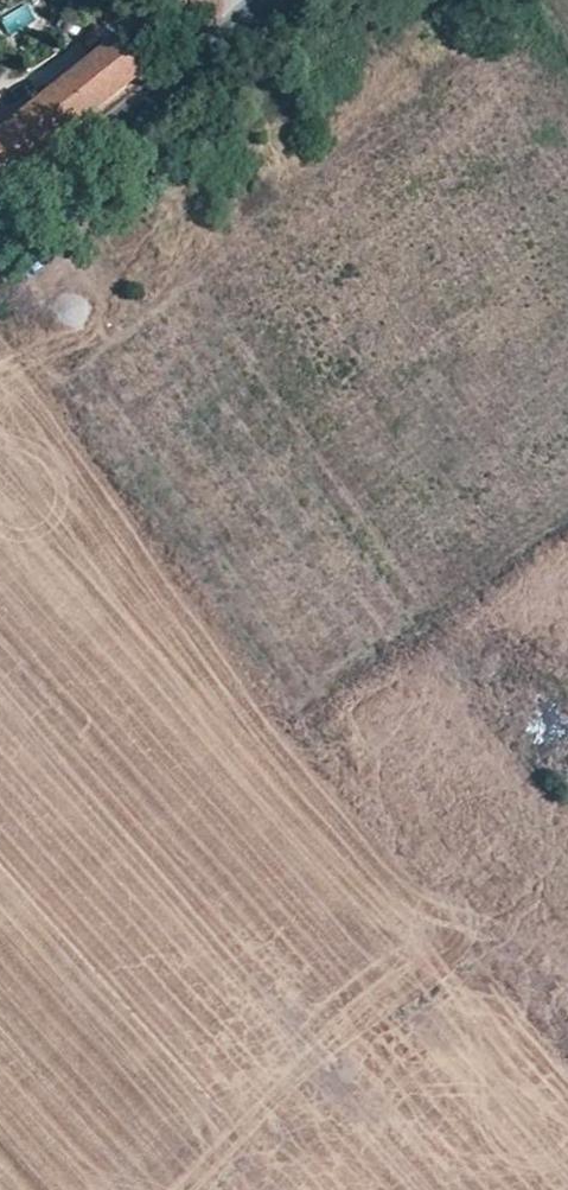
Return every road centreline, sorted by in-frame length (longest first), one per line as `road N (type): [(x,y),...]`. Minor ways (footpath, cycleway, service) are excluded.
road 1 (tertiary): [(264,1),(0,222)]

